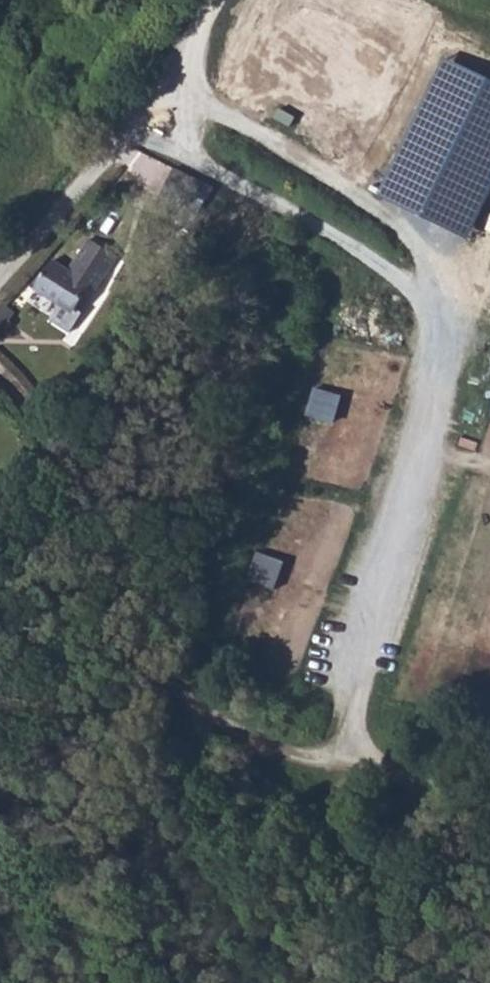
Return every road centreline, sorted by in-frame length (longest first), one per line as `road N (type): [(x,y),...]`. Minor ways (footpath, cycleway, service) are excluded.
road 1 (track): [(160,77),(378,208),(408,238),(428,276),(439,335),(428,441),(340,764)]
road 2 (track): [(8,385),(77,503),(147,668),(236,735),(350,766),(489,784)]
road 3 (track): [(62,222),(206,0)]

